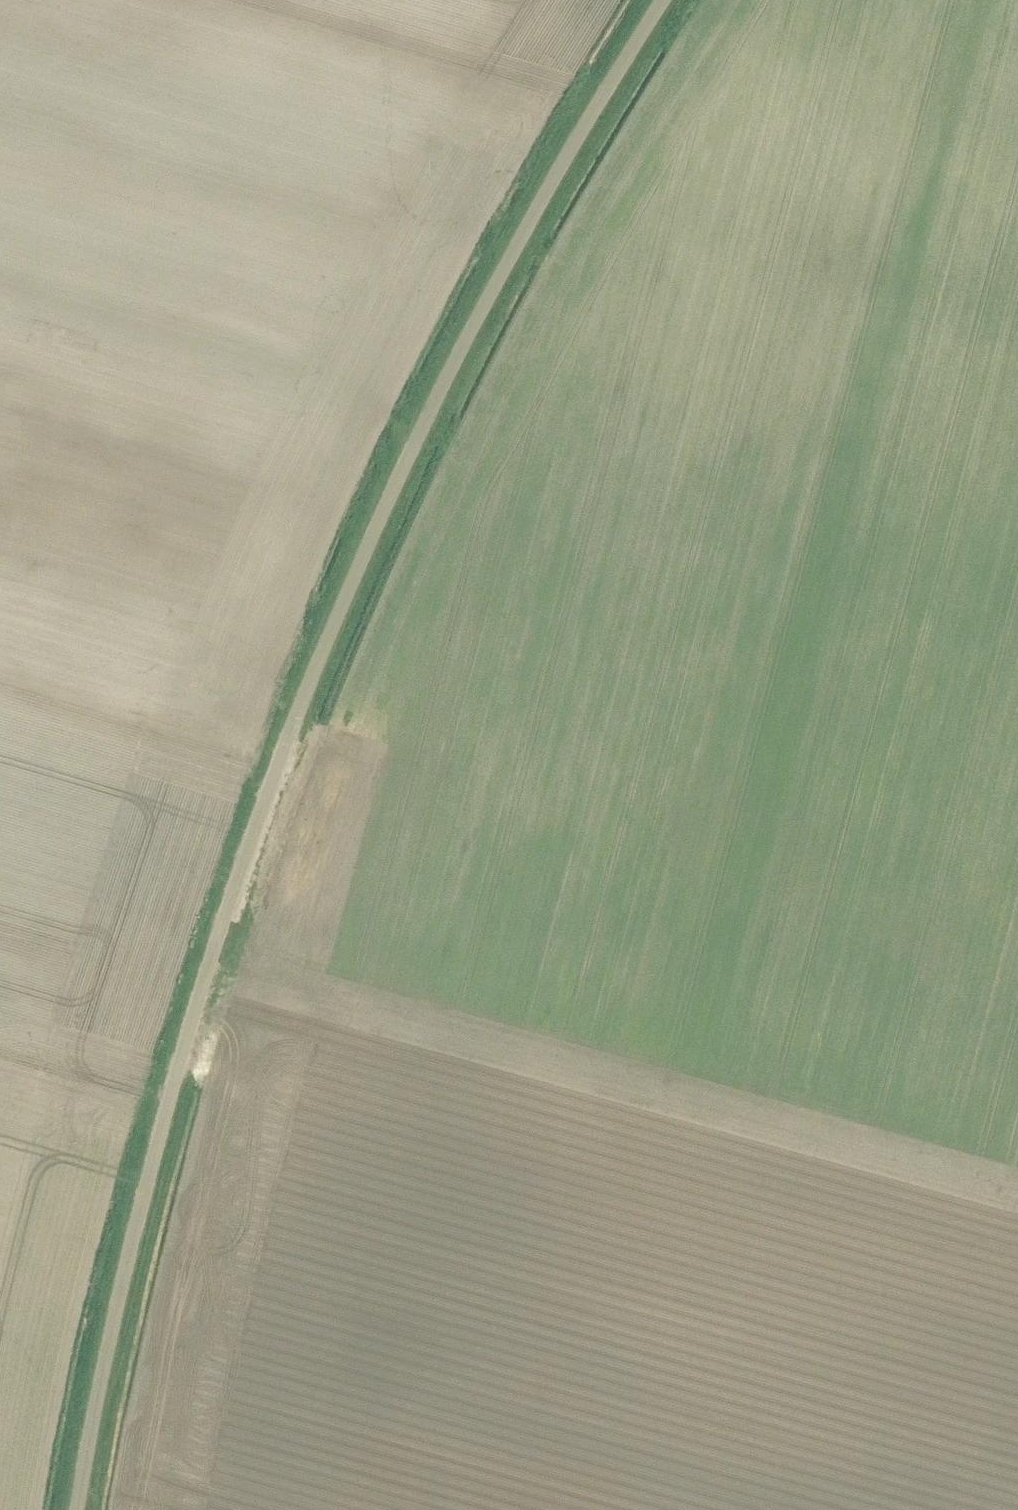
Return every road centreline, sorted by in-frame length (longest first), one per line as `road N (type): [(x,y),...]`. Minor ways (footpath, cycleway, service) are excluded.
road 1 (unclassified): [(77,1509),(103,1348),(216,905),(328,617),(425,406),(608,81),(664,0)]

